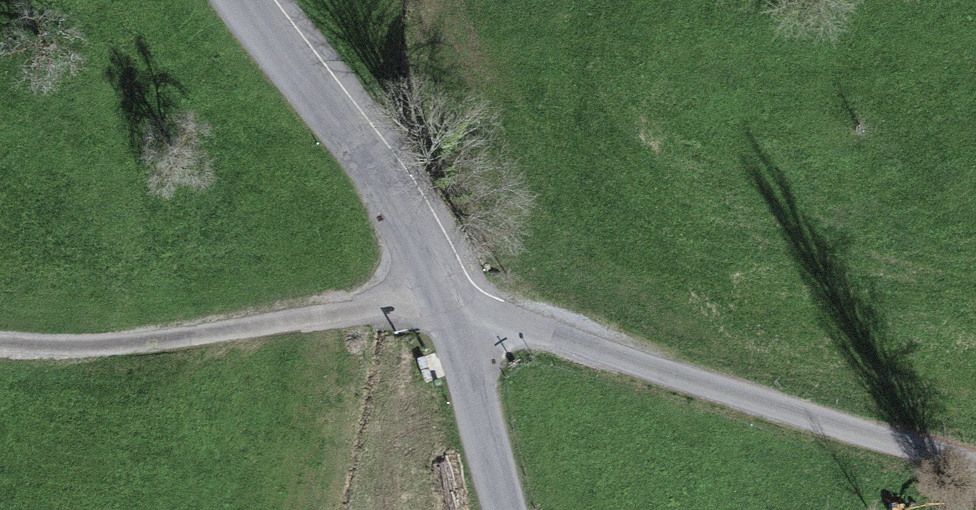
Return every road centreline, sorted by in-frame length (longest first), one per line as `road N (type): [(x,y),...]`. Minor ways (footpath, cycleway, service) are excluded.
road 1 (unclassified): [(975,471),(501,313),(447,305)]
road 2 (track): [(447,305),(406,301),(109,346),(0,345)]
road 3 (unclassified): [(237,0),(405,227),(447,305)]
road 4 (unclassified): [(447,305),(511,509)]

